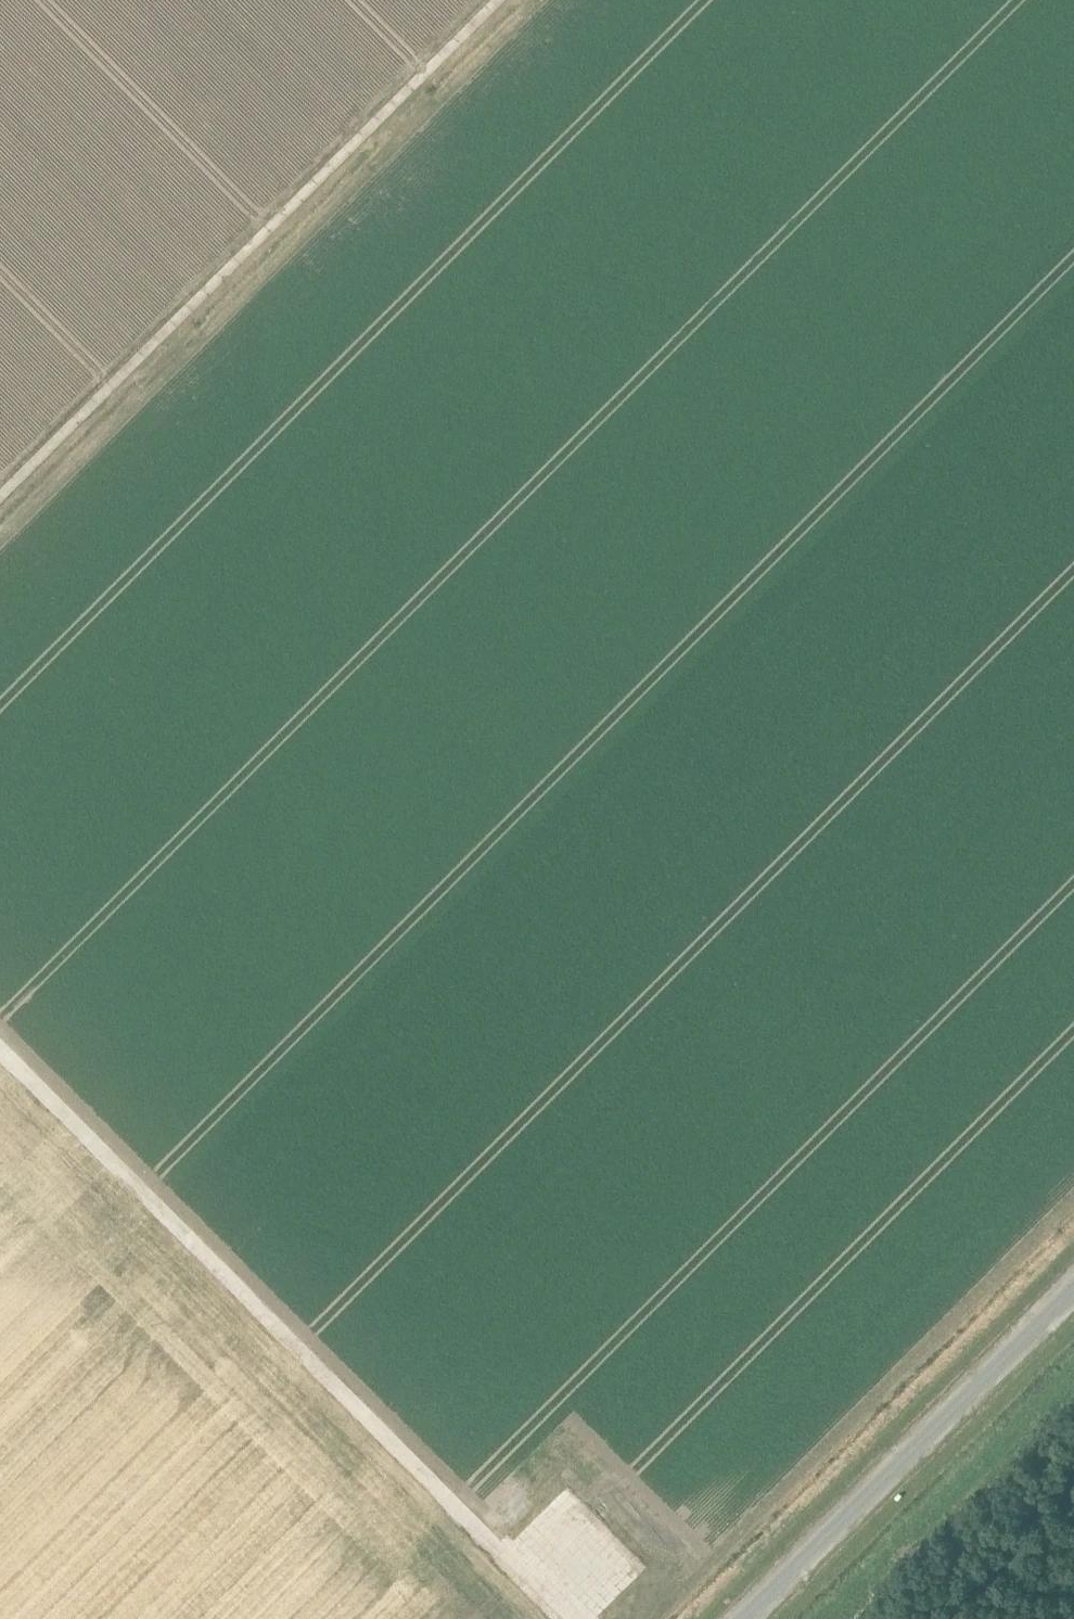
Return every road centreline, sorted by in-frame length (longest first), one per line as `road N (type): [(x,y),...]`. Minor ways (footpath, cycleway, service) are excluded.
road 1 (unclassified): [(744,1618),(1073,1288)]

